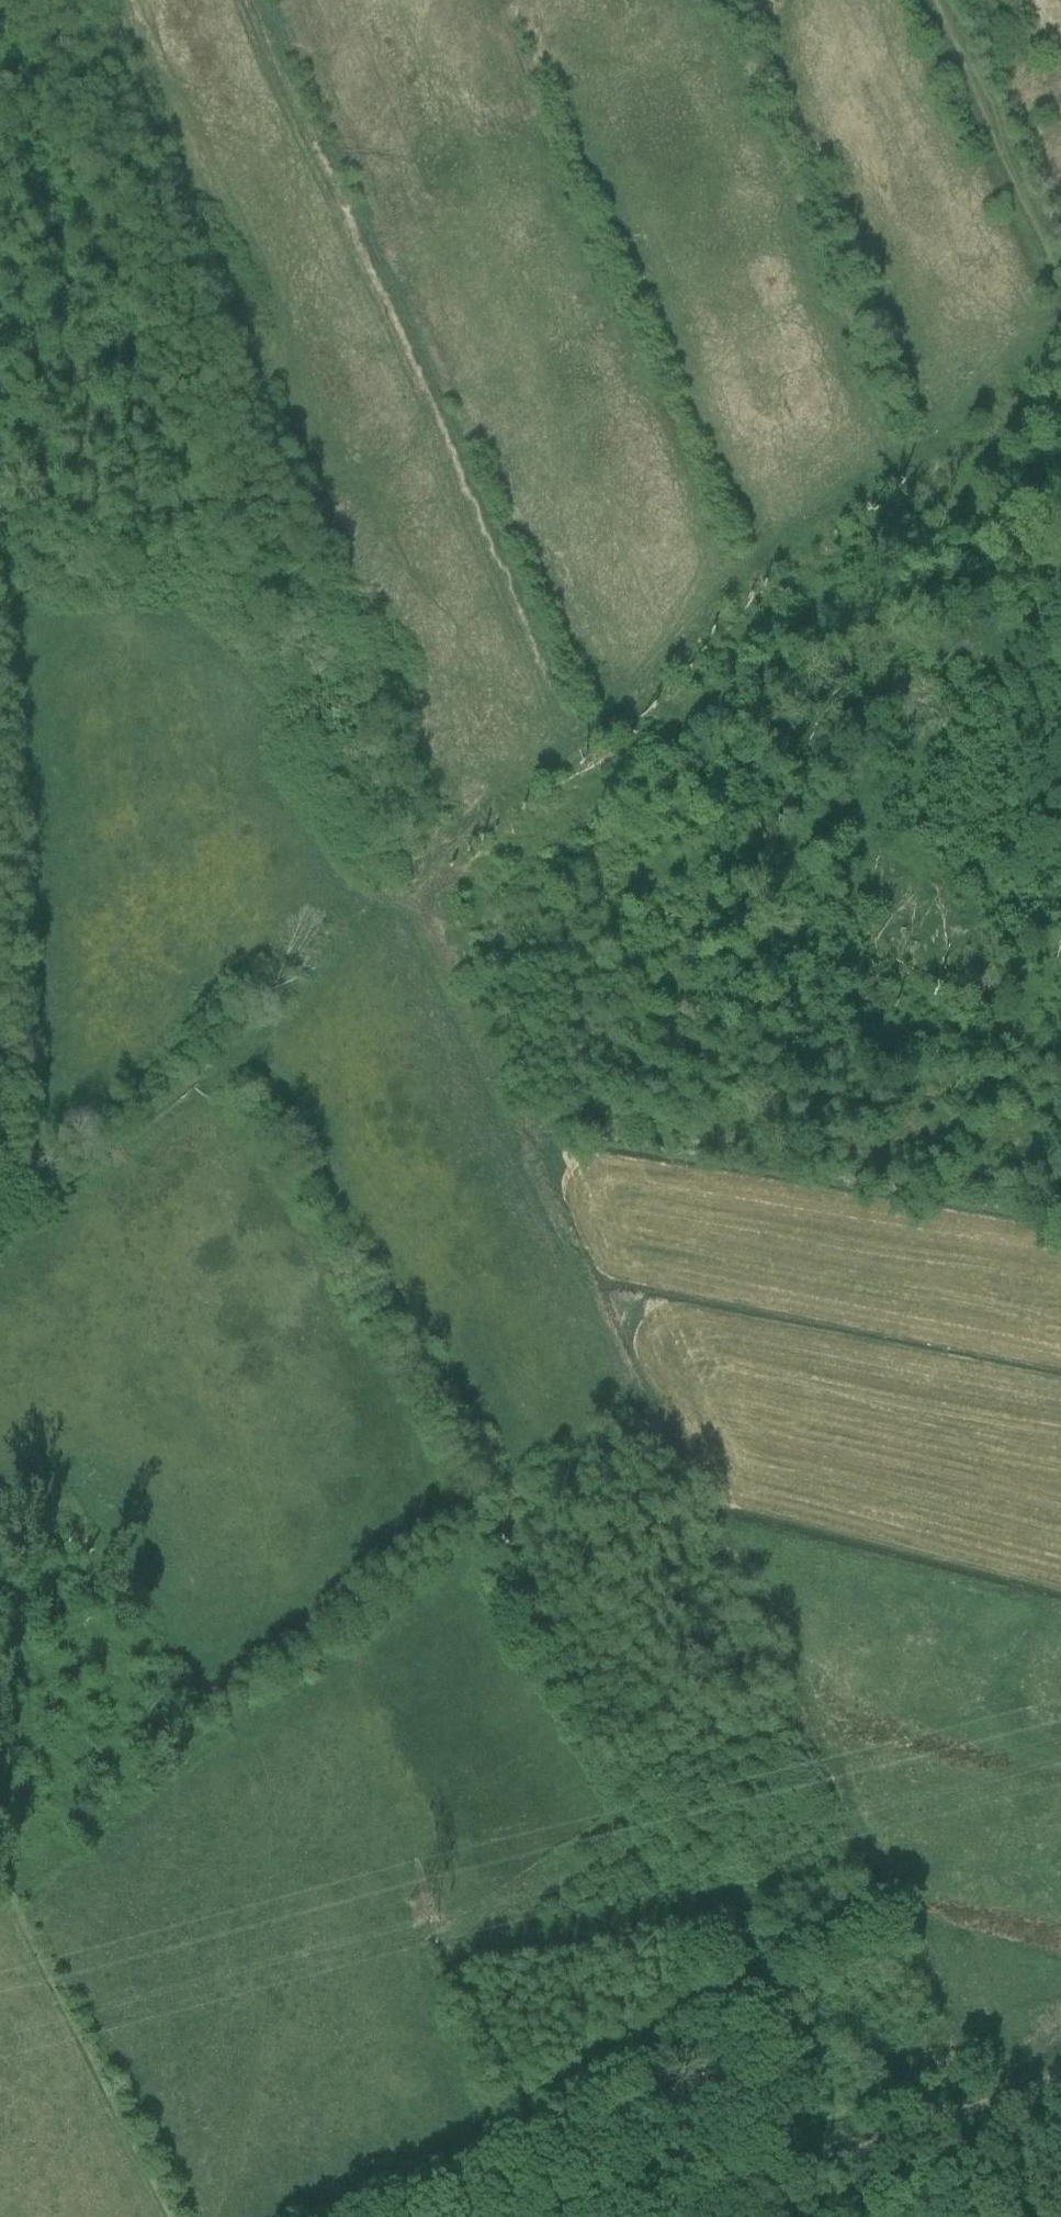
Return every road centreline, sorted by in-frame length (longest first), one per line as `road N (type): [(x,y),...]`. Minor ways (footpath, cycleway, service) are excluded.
road 1 (track): [(586,2216),(977,2108)]
road 2 (track): [(955,457),(1036,497),(1060,526)]

